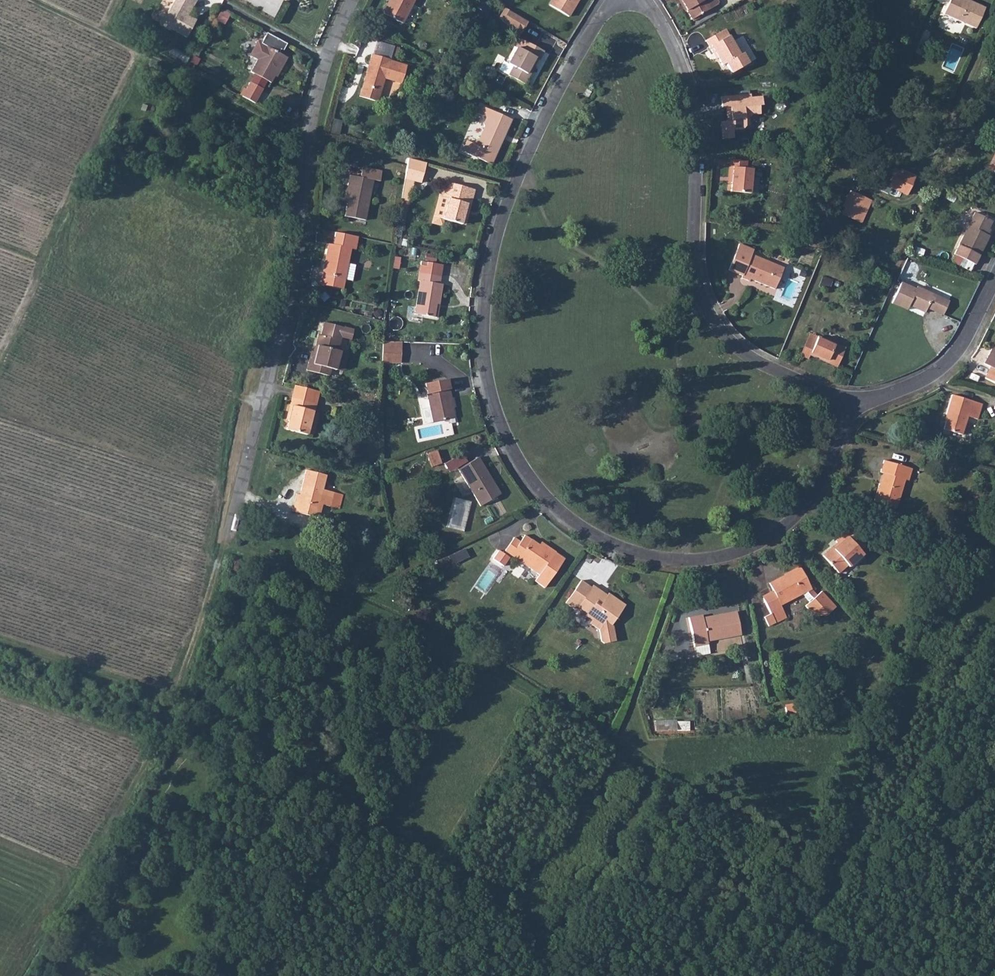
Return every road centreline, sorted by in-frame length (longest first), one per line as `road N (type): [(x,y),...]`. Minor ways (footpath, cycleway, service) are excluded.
road 1 (residential): [(843,397),(833,452),(812,496),(777,530),(706,559),(614,545),(560,511),(521,466),(486,376),(491,259),(542,104),(614,0)]
road 2 (residential): [(350,0),(313,105),(296,272),(227,543)]
road 3 (residential): [(644,0),(669,40),(692,103),(693,250),(707,310),(745,354),(843,397)]
road 4 (track): [(19,975),(169,720),(227,543)]
road 5 (track): [(309,139),(29,0)]
road 6 (residential): [(843,397),(885,395),(934,372),(965,339),(994,276)]

